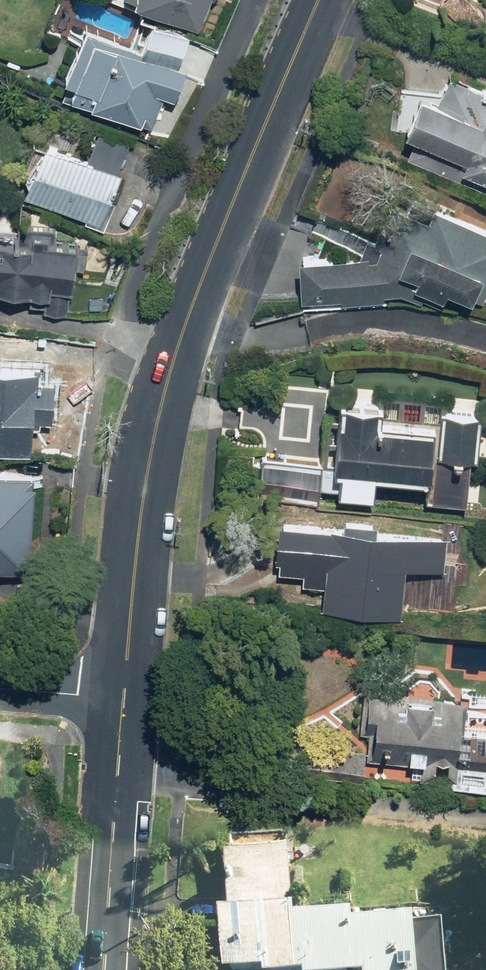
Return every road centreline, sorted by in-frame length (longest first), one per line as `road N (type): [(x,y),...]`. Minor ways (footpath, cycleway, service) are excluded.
road 1 (tertiary): [(322,0),(182,346)]
road 2 (tertiary): [(182,346),(148,491),(128,697)]
road 3 (residential): [(182,346),(219,348),(398,315),(485,335)]
road 4 (tertiary): [(128,697),(107,969)]
road 5 (residential): [(0,686),(128,697)]

